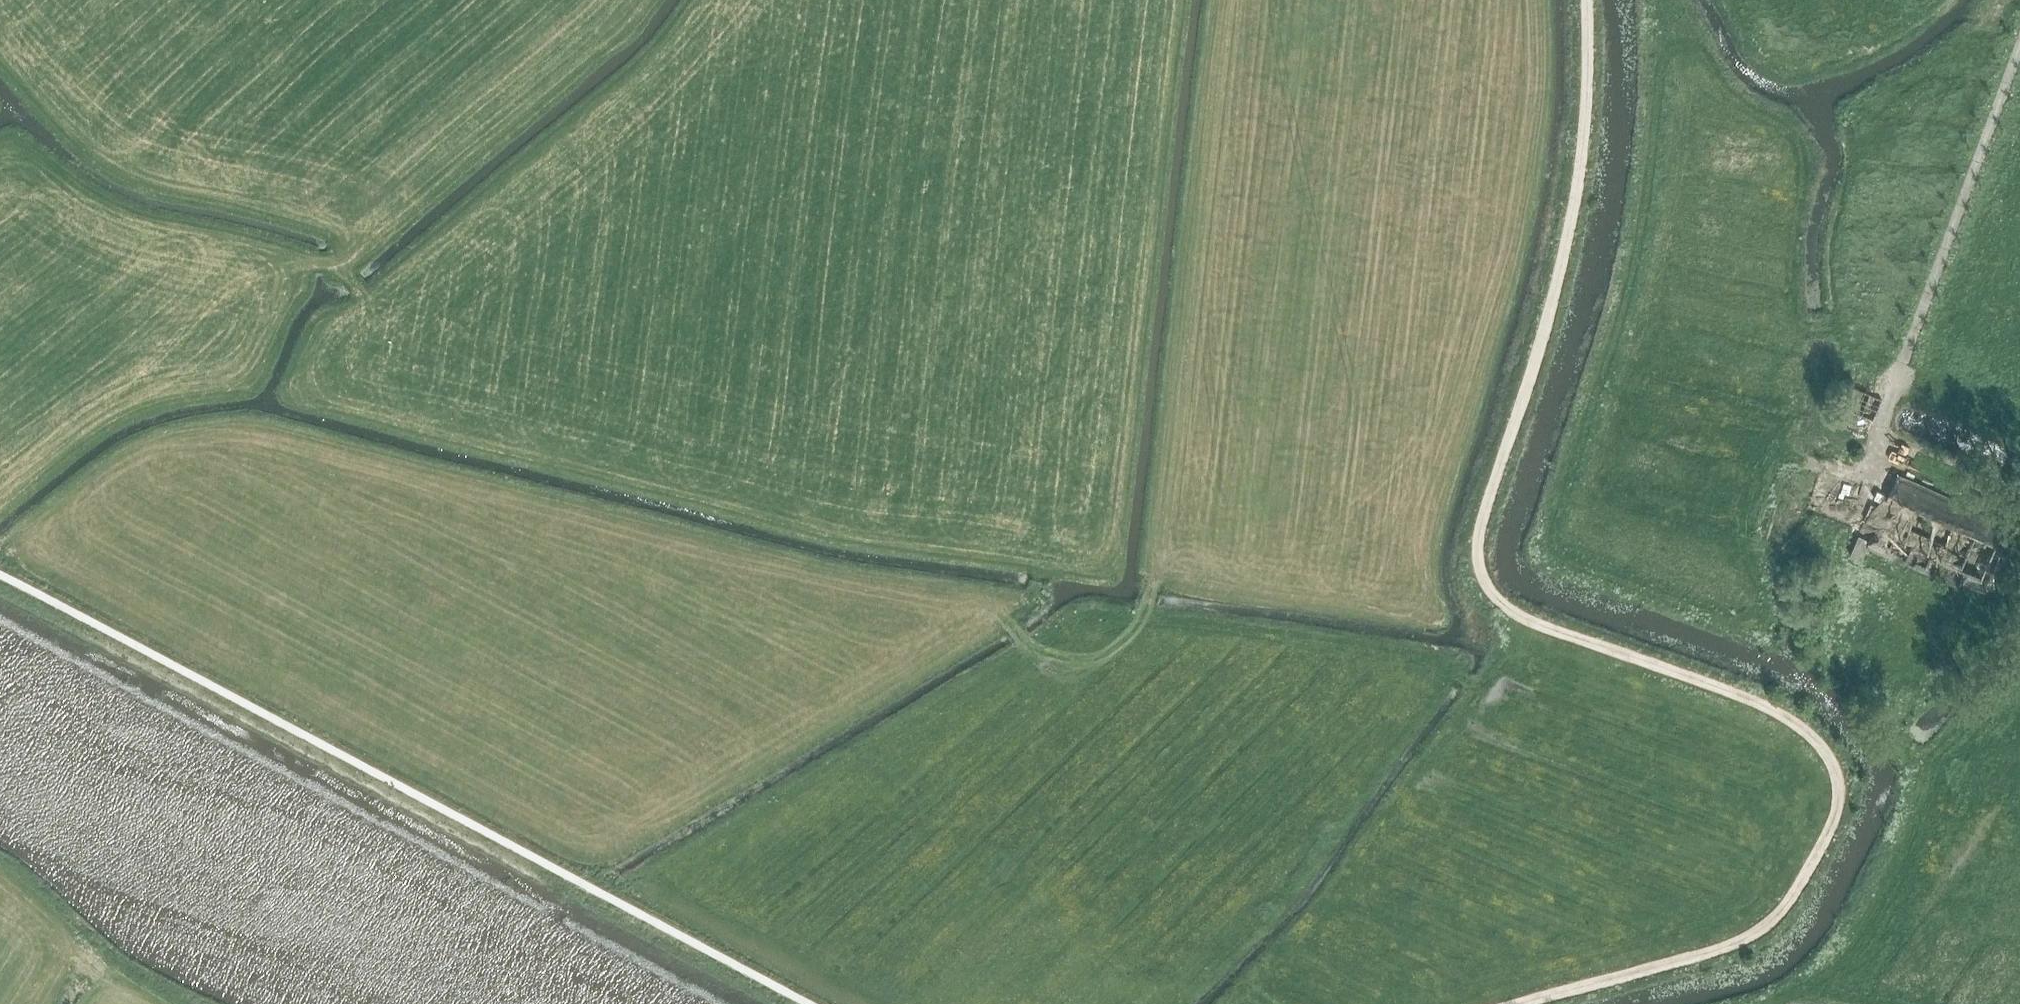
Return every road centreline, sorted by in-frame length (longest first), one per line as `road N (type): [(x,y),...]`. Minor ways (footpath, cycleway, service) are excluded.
road 1 (track): [(1587,0),(1588,125),(1569,241),(1482,525),(1479,571),(1500,601),(1532,622),(1792,720),(1826,752),(1839,803),(1790,902),(1755,934),(1524,1003)]

